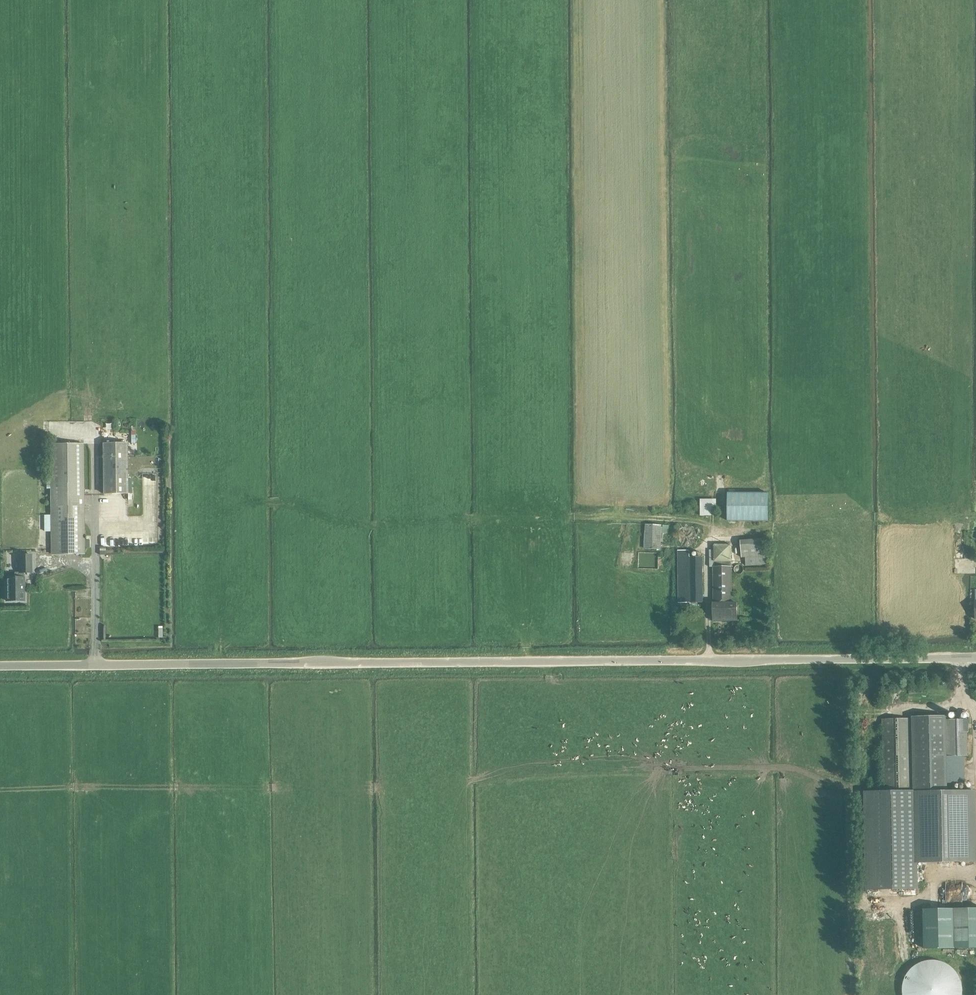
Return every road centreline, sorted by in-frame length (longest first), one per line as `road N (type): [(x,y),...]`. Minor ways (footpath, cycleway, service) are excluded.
road 1 (unclassified): [(0,666),(975,658)]
road 2 (track): [(323,788),(5,784)]
road 3 (track): [(556,768),(793,768),(860,793)]
road 4 (track): [(793,768),(838,711),(971,705)]
road 5 (track): [(431,788),(323,788),(328,878)]
road 6 (track): [(431,788),(556,768)]

